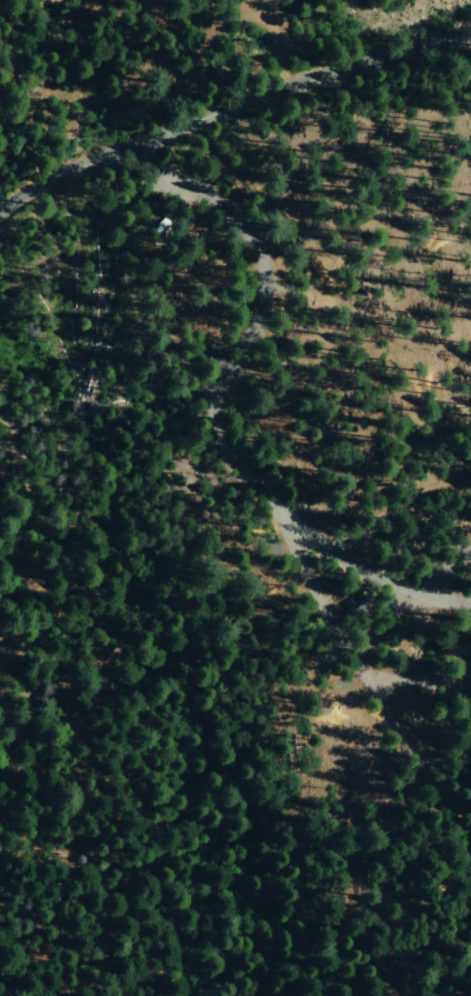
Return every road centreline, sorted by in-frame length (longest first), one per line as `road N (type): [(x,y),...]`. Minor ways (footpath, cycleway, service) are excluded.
road 1 (tertiary): [(0,215),(102,157),(470,22)]

